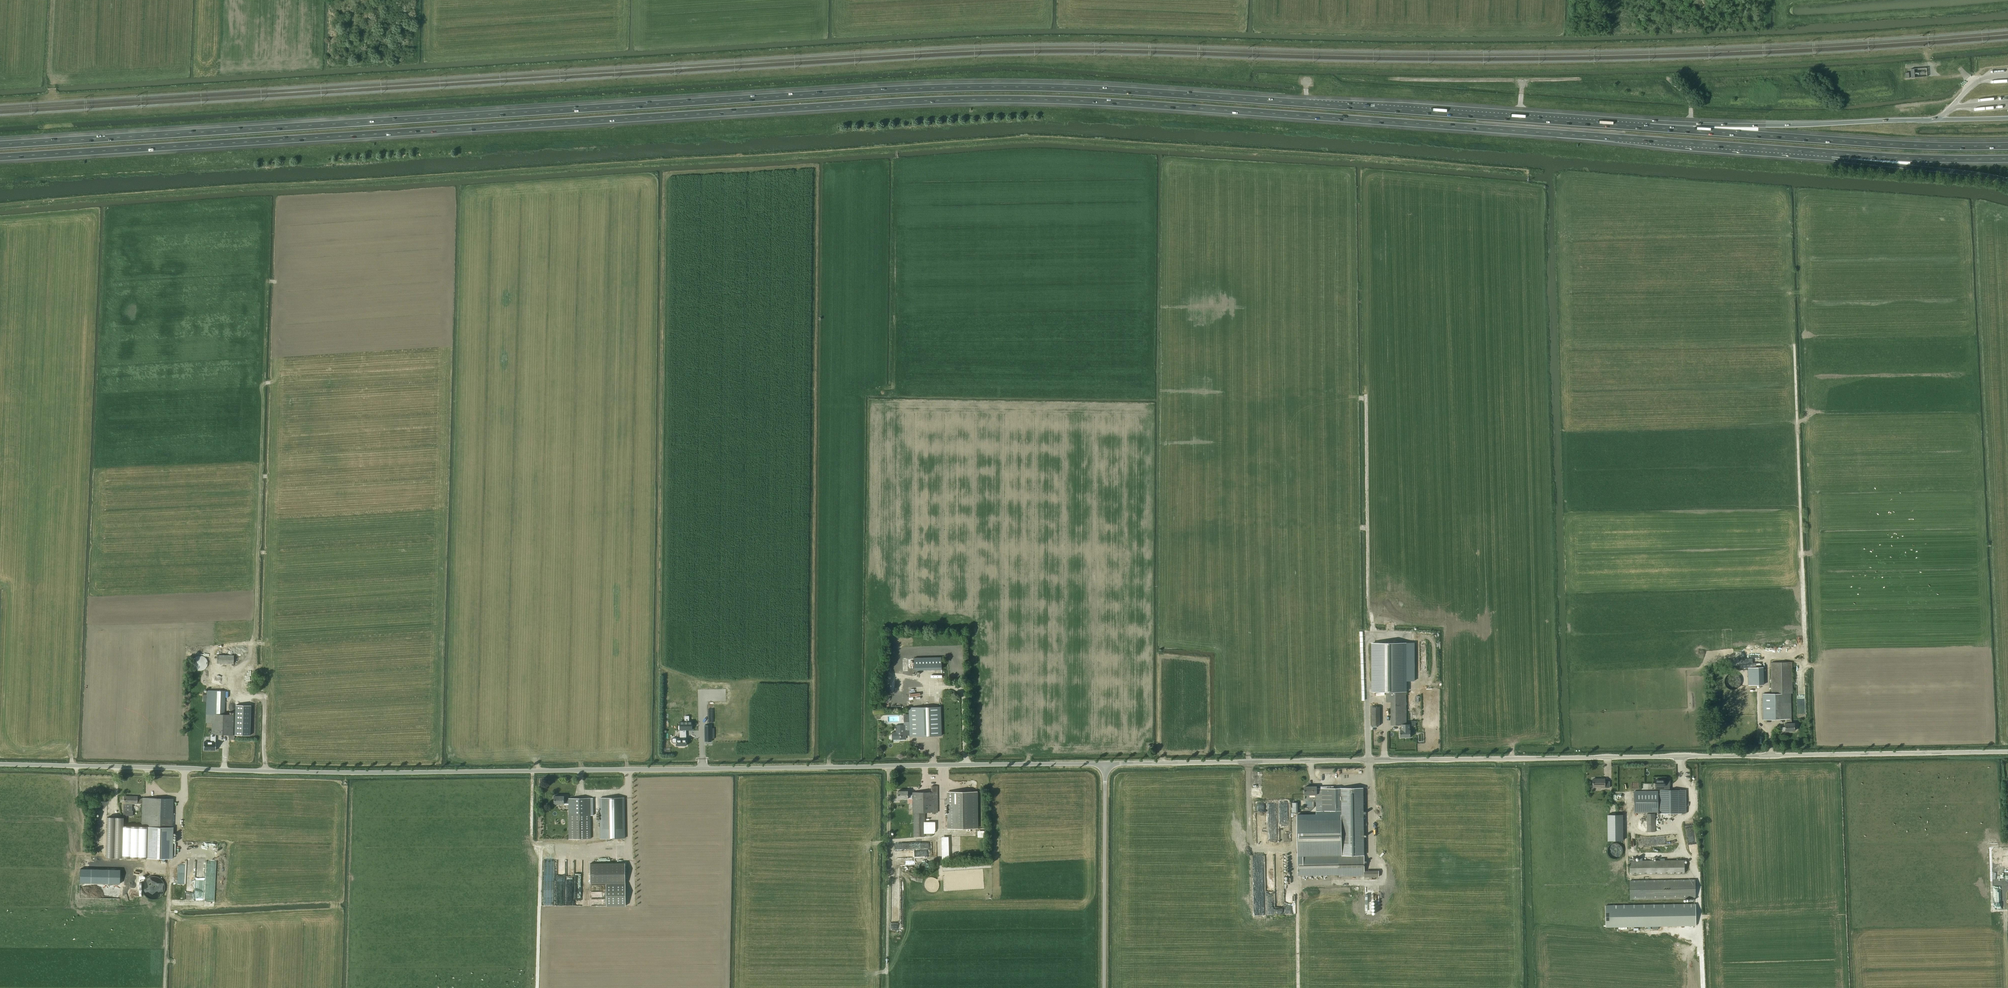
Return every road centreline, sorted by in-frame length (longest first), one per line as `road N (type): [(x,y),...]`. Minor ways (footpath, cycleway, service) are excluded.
road 1 (motorway): [(0,157),(1005,99),(1831,153)]
road 2 (motorway): [(1650,127),(1004,87),(0,145)]
road 3 (unclassified): [(1105,765),(366,773),(0,765)]
road 4 (unclassified): [(1105,765),(2007,752)]
road 5 (motorway): [(2007,146),(1650,127)]
road 6 (motorway): [(1938,120),(1650,127)]
road 7 (unclassified): [(1105,987),(1105,765)]
road 8 (motorway): [(1831,153),(2007,181)]
road 9 (motorway): [(1831,153),(2007,159)]

